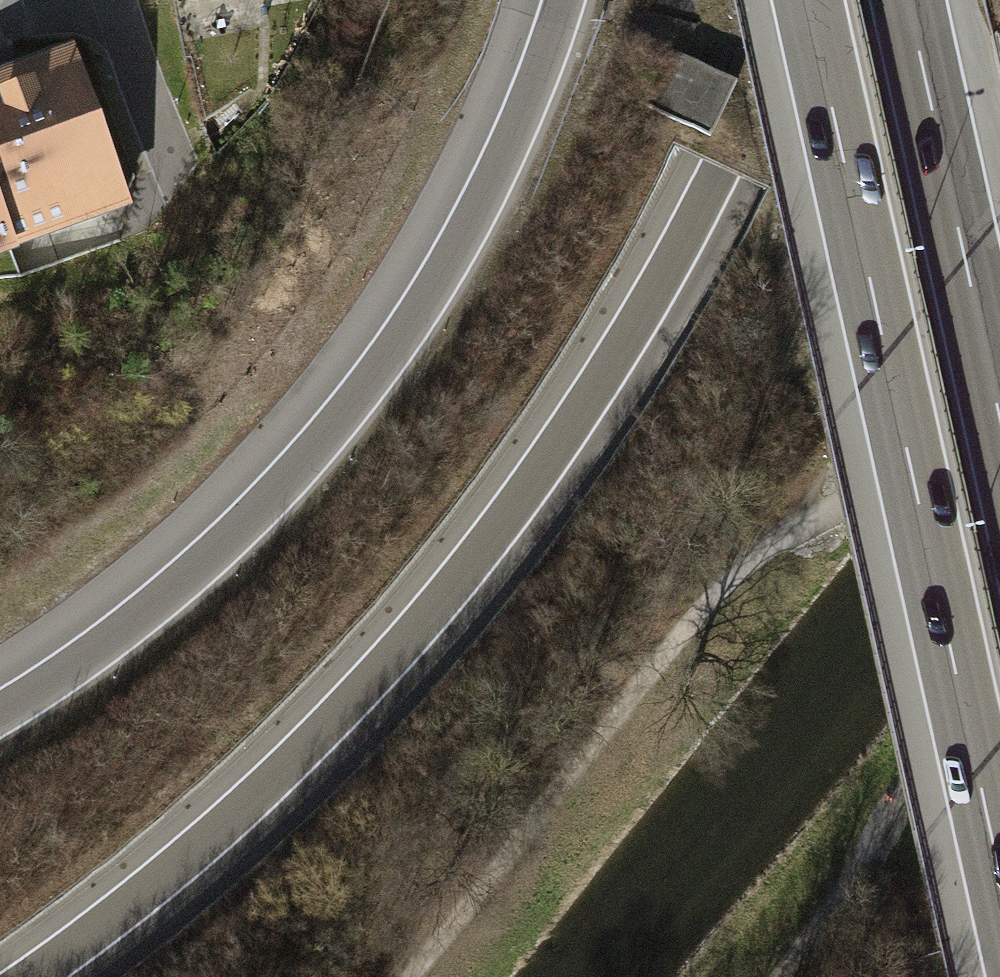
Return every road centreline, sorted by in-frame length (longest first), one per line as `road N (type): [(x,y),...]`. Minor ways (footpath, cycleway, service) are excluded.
road 1 (motorway): [(31,976),(186,858),(315,737),(507,516),(655,291),(720,169),(791,0)]
road 2 (motorway): [(565,0),(496,173),(381,366),(218,549),(97,649),(0,713)]
road 3 (track): [(999,302),(875,482),(786,539),(702,608),(407,976)]
road 4 (motorway): [(808,0),(999,874)]
road 5 (motorway): [(999,419),(908,0)]
road 6 (residential): [(109,0),(160,169)]

